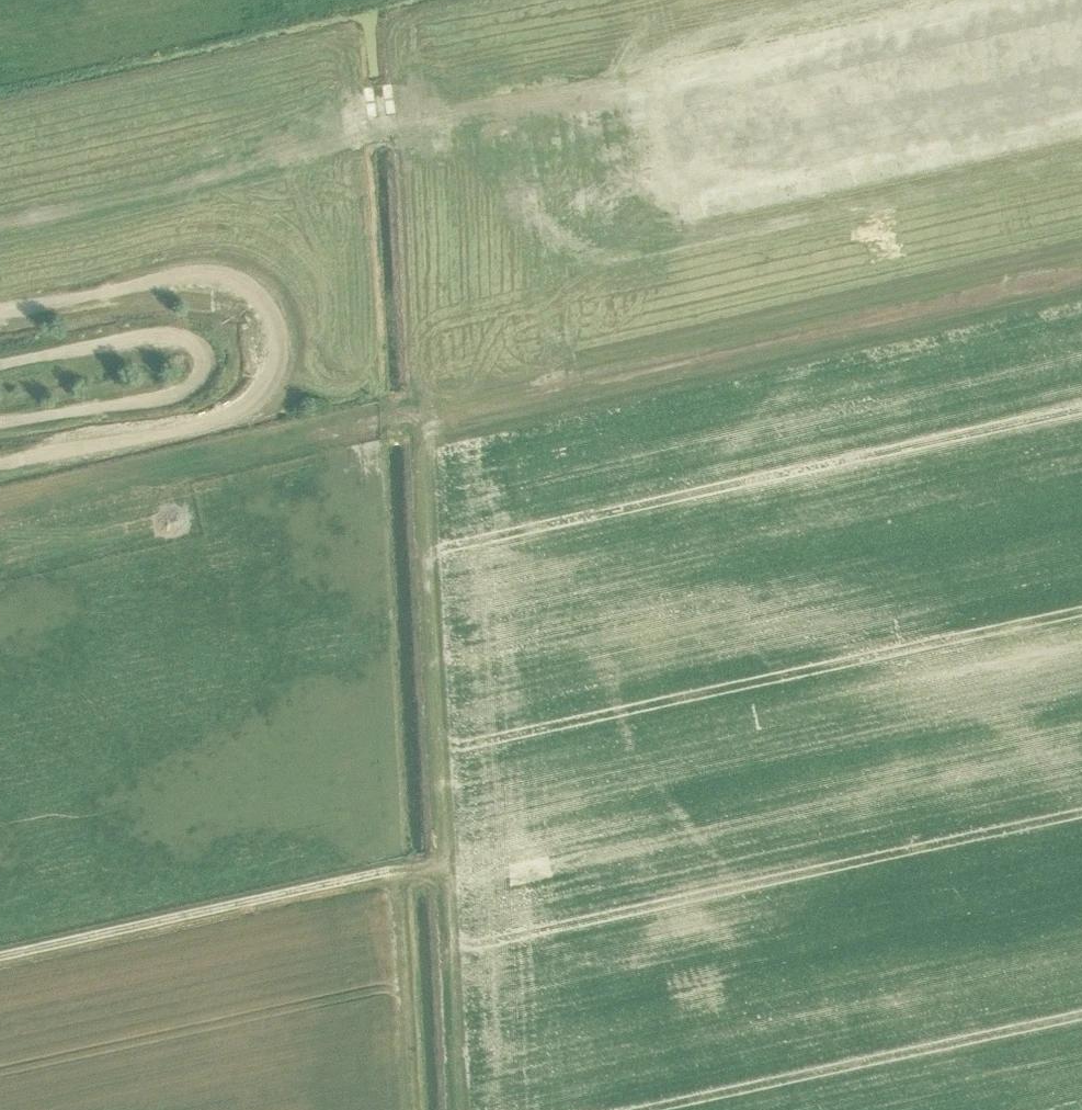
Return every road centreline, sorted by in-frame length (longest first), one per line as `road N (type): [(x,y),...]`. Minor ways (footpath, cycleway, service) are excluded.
road 1 (track): [(0,961),(425,871)]

